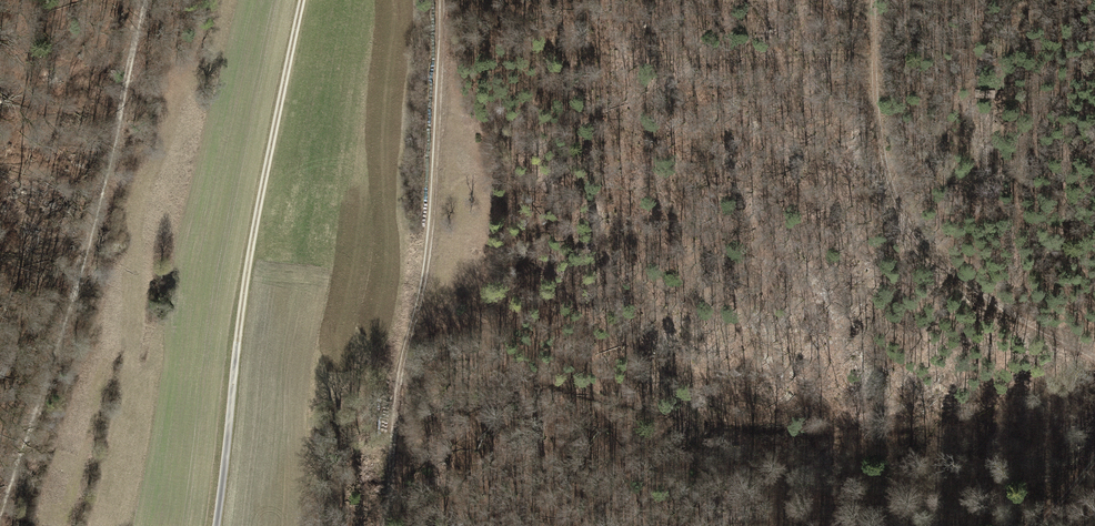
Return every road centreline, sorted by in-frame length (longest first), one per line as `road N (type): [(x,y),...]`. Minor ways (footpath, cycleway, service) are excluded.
road 1 (track): [(1,525),(104,220),(140,0)]
road 2 (track): [(305,0),(259,212),(217,525)]
road 3 (track): [(437,0),(442,61),(430,242),(403,361),(382,525)]
road 4 (track): [(874,0),(876,95),(904,210),(932,253),(993,305),(1094,359)]
road 5 (track): [(557,0),(608,280),(627,329),(701,425)]
road 6 (track): [(1033,0),(999,98),(1010,180),(1046,264),(1094,323)]

